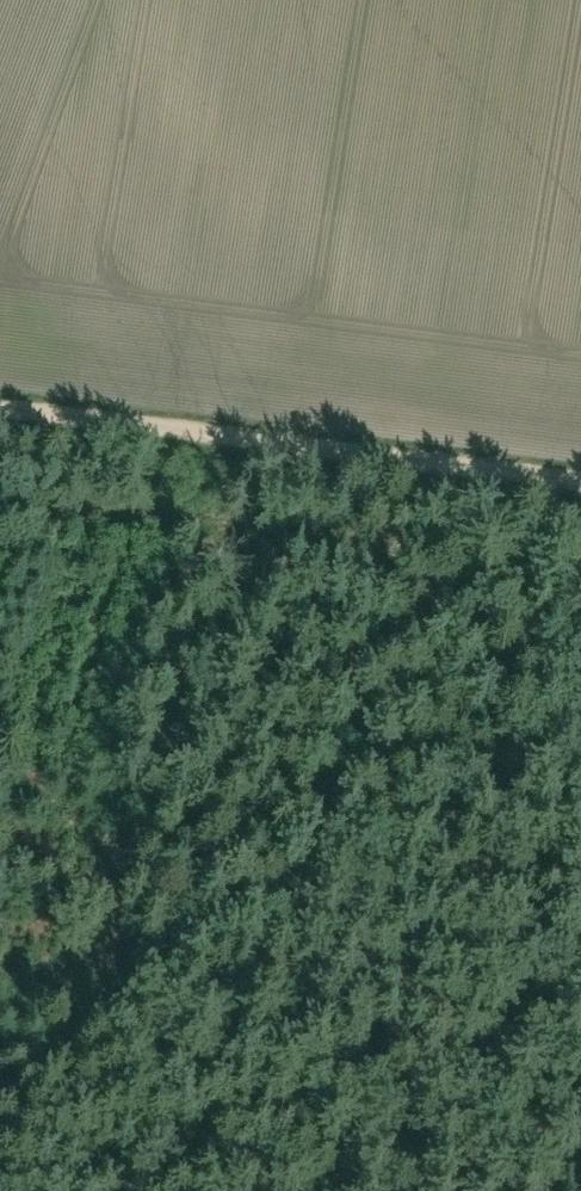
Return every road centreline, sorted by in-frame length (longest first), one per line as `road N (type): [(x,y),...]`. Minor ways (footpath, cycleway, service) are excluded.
road 1 (track): [(0,394),(580,465)]

